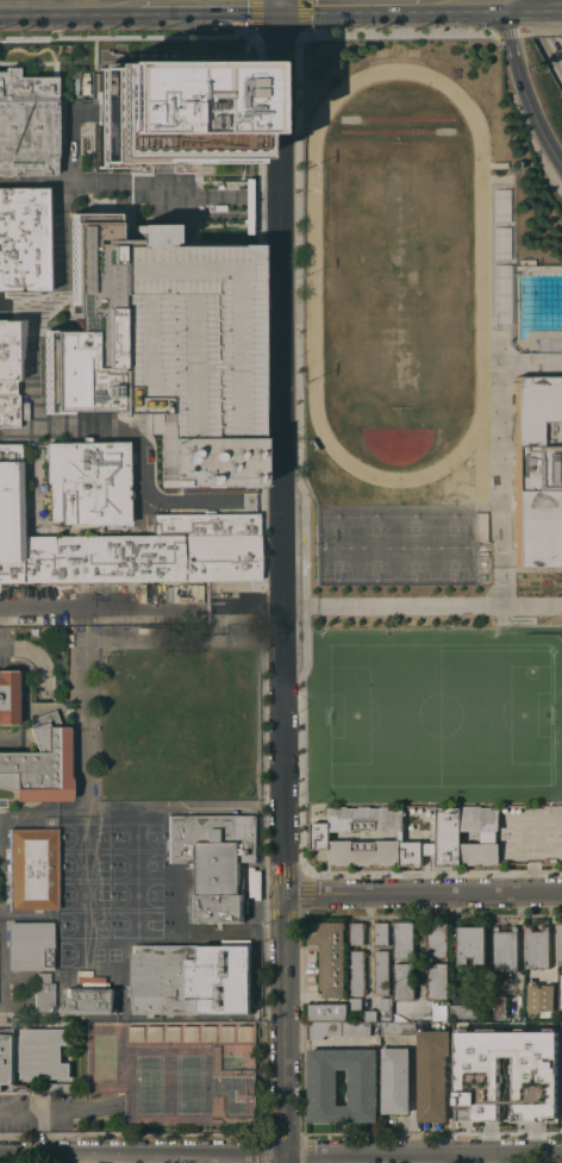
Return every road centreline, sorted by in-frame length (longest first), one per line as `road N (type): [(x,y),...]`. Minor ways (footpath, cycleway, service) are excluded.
road 1 (tertiary): [(282,896),(281,2)]
road 2 (residential): [(286,1152),(0,1154)]
road 3 (tertiary): [(561,893),(282,896)]
road 4 (residential): [(561,1152),(286,1152)]
road 5 (tertiary): [(286,1152),(282,896)]
road 6 (residential): [(210,607),(0,607)]
road 7 (primary): [(424,1),(281,2)]

